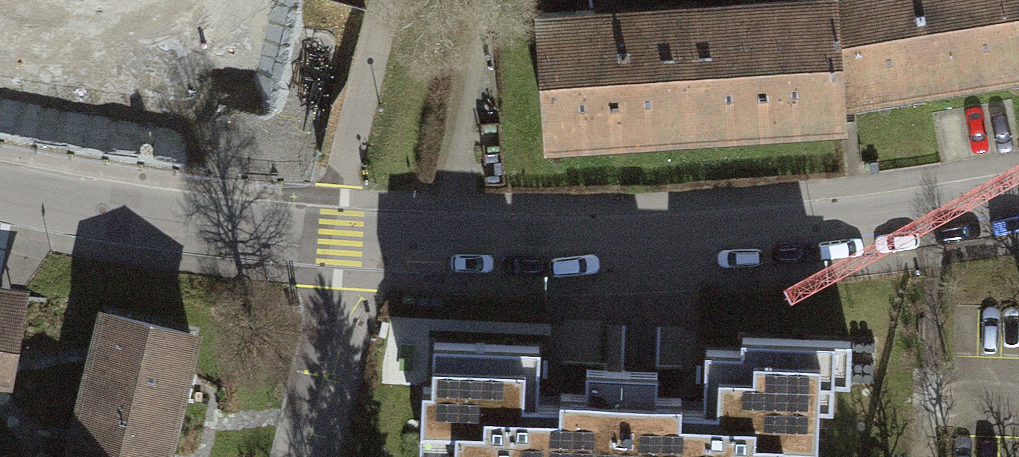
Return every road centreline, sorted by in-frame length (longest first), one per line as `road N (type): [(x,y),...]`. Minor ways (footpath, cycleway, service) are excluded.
road 1 (residential): [(1018,197),(780,229),(477,242),(169,219),(0,189)]

